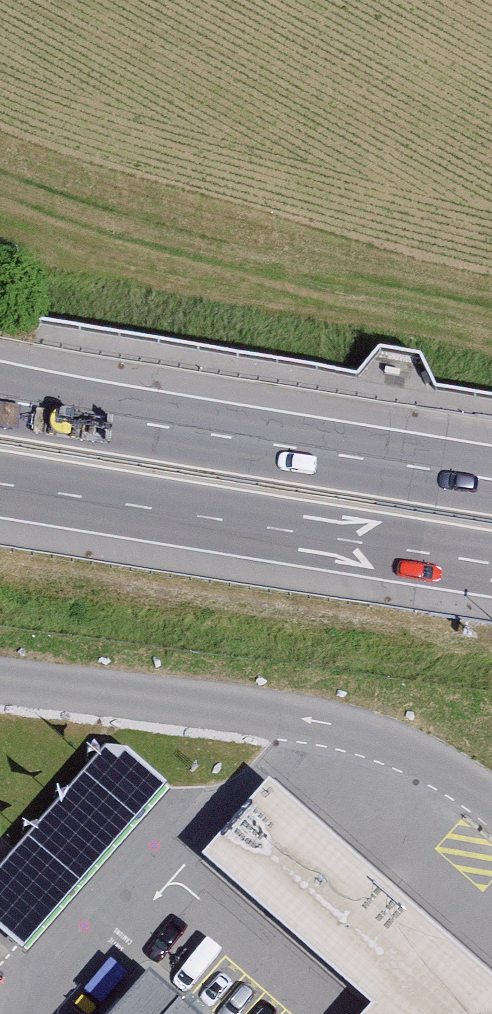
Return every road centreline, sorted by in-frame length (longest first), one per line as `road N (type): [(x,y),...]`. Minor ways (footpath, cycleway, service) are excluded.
road 1 (unclassified): [(491,800),(392,743),(331,724),(0,681)]
road 2 (motorway): [(491,480),(0,398)]
road 3 (motorway): [(0,483),(491,563)]

